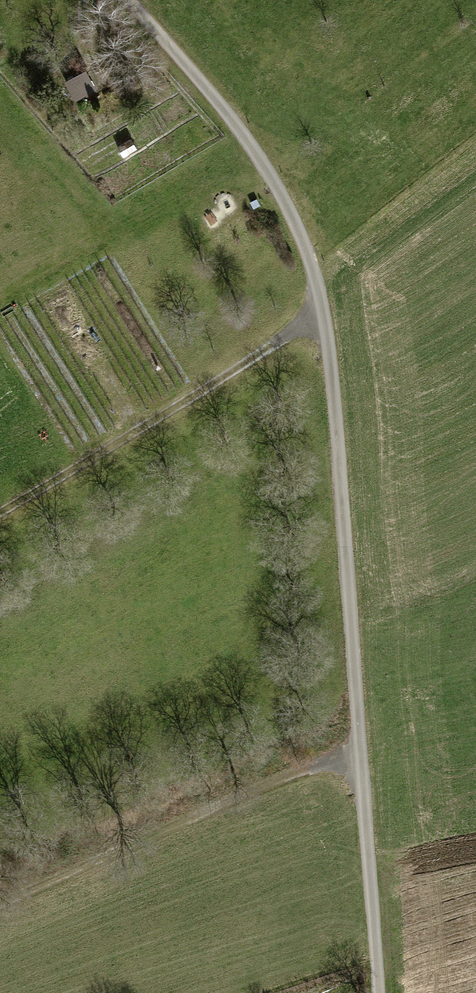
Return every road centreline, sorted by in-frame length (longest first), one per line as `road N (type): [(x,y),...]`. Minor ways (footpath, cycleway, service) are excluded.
road 1 (track): [(133,0),(274,173),(313,258),(377,992)]
road 2 (track): [(0,901),(299,765),(357,750)]
road 3 (track): [(0,513),(323,318)]

